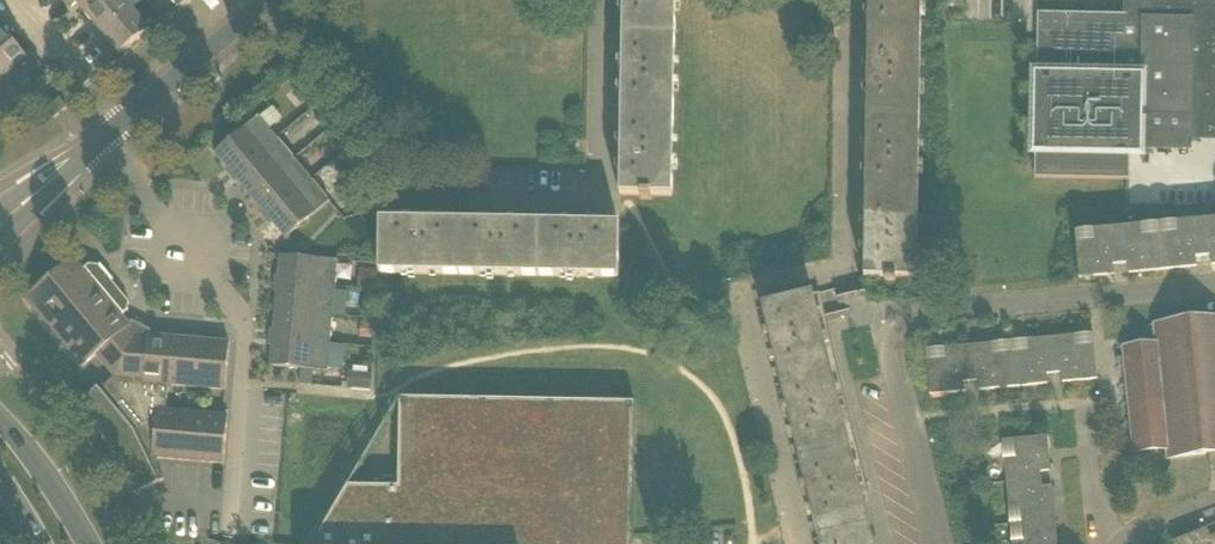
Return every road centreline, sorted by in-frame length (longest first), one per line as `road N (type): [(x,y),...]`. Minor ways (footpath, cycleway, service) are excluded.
road 1 (residential): [(937,543),(893,357),(909,320),(1214,291)]
road 2 (unclassified): [(117,126),(273,0)]
road 3 (residential): [(117,126),(14,0)]
road 4 (tertiary): [(90,543),(0,414)]
road 5 (unclassified): [(0,226),(117,126)]
road 6 (residential): [(1099,543),(1086,415)]

